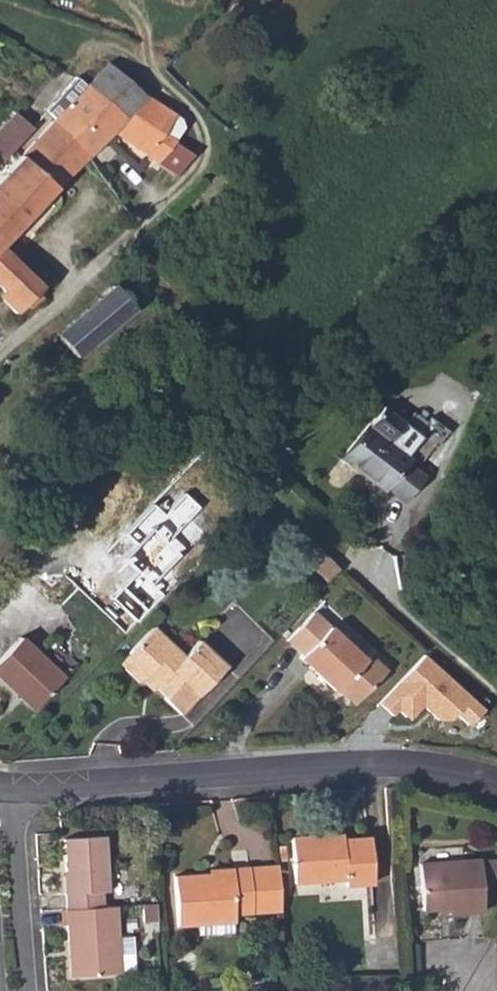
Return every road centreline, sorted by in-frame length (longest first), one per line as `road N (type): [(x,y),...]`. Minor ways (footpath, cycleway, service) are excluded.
road 1 (residential): [(17,791),(411,770),(496,780)]
road 2 (track): [(205,166),(0,353)]
road 3 (residential): [(32,990),(17,791)]

